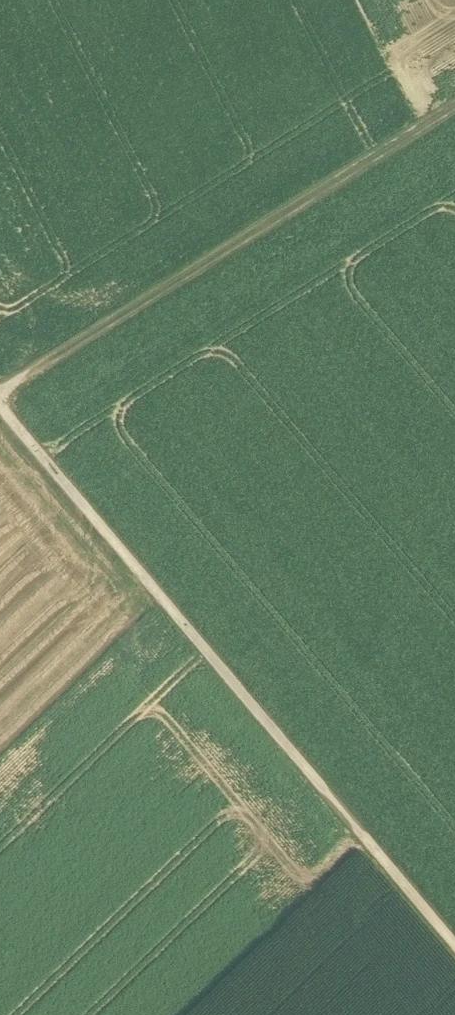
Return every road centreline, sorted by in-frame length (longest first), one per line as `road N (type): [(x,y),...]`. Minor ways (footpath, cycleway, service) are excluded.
road 1 (track): [(0,403),(454,942)]
road 2 (track): [(454,107),(52,358)]

